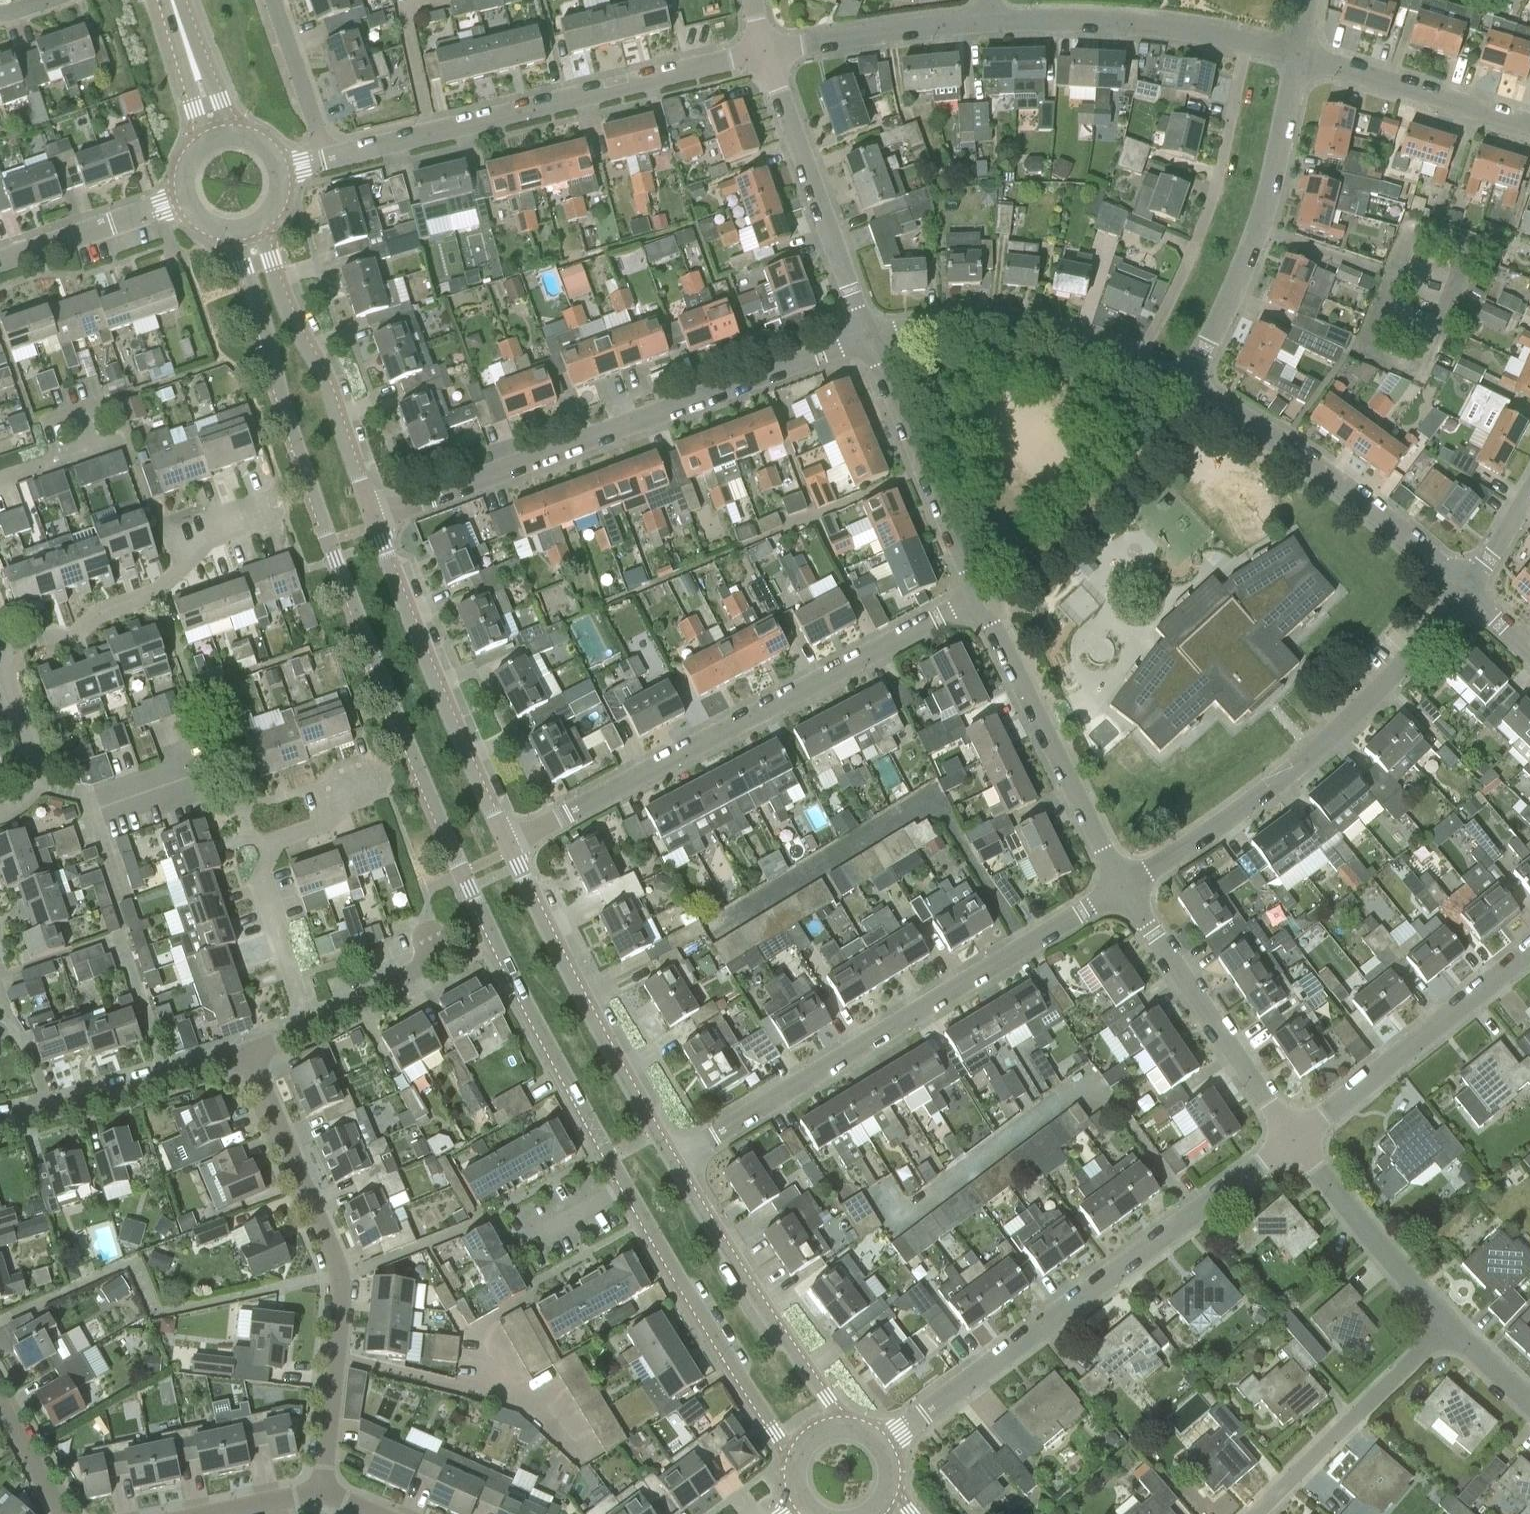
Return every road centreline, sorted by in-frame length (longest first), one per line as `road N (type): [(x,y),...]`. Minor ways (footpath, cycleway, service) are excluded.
road 1 (residential): [(326,536),(519,1010),(632,1205)]
road 2 (residential): [(509,847),(977,601)]
road 3 (residential): [(679,1173),(1124,888)]
road 4 (residential): [(374,519),(867,337)]
road 5 (residential): [(886,1446),(1291,1140)]
road 6 (residential): [(320,1494),(340,1278),(246,1055)]
road 7 (residential): [(1124,888),(1260,800),(1356,719),(1464,593)]
road 8 (residential): [(327,160),(765,53)]
road 9 (residential): [(679,1173),(509,847)]
road 10 (residential): [(509,847),(374,519)]
road 11 (residential): [(1184,387),(1258,232),(1297,56)]
road 12 (residential): [(1184,387),(1296,453),(1464,593)]
road 13 (residential): [(867,337),(959,324),(1033,330),(1114,353),(1184,387)]
road 14 (residential): [(1124,888),(977,601)]
road 15 (residential): [(234,229),(278,398),(326,536)]
road 16 (residential): [(374,519),(326,380),(286,309),(257,223)]
road 17 (residential): [(307,1028),(258,878),(268,846),(319,827),(324,801),(364,787)]
road 18 (residential): [(10,650),(77,634),(102,612),(160,590),(180,570),(176,543),(263,511)]
road 19 (residential): [(988,22),(1113,23),(1297,56)]
road 20 (residential): [(632,1205),(793,1465)]
road 21 (residential): [(1291,1140),(1529,951)]
road 22 (residential): [(1291,1140),(1124,888)]
road 23 (residential): [(867,337),(765,53)]
road 24 (residential): [(842,1424),(679,1173)]
road 25 (residential): [(977,601),(867,337)]
road 26 (residential): [(1256,1513),(1446,1325)]
road 27 (residential): [(1297,56),(1529,126)]
road 28 (residential): [(1446,1325),(1291,1140)]
road 29 (residential): [(765,53),(988,22)]
road 30 (residential): [(48,1112),(246,1055)]
road 31 (residential): [(0,261),(189,197)]
road 32 (residential): [(327,160),(273,0)]
road 33 (residential): [(193,763),(91,800),(43,786)]
road 34 (residential): [(307,1028),(443,955)]
road 35 (residential): [(218,139),(172,0)]
road 36 (residential): [(43,786),(6,683),(10,650)]
road 37 (residential): [(0,484),(126,439)]
road 38 (residential): [(61,1513),(0,1403)]
road 39 (residential): [(0,999),(32,1059),(48,1112)]

